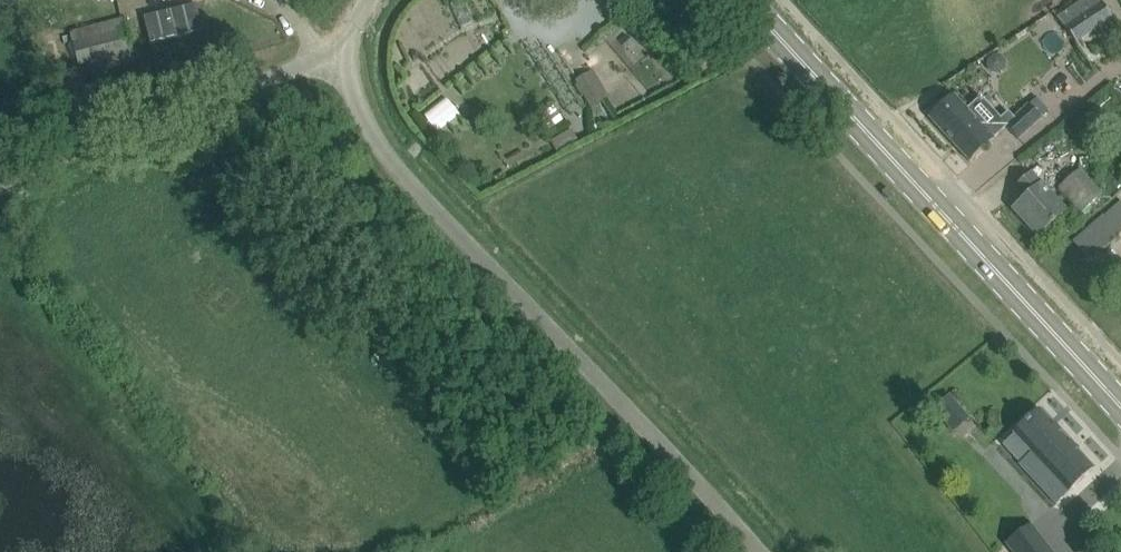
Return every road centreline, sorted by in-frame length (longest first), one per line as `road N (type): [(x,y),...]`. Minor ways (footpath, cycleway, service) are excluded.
road 1 (unclassified): [(758,551),(629,403),(378,143),(353,99),(349,46)]
road 2 (primary): [(1120,406),(746,0)]
road 3 (unclassified): [(0,181),(349,46)]

